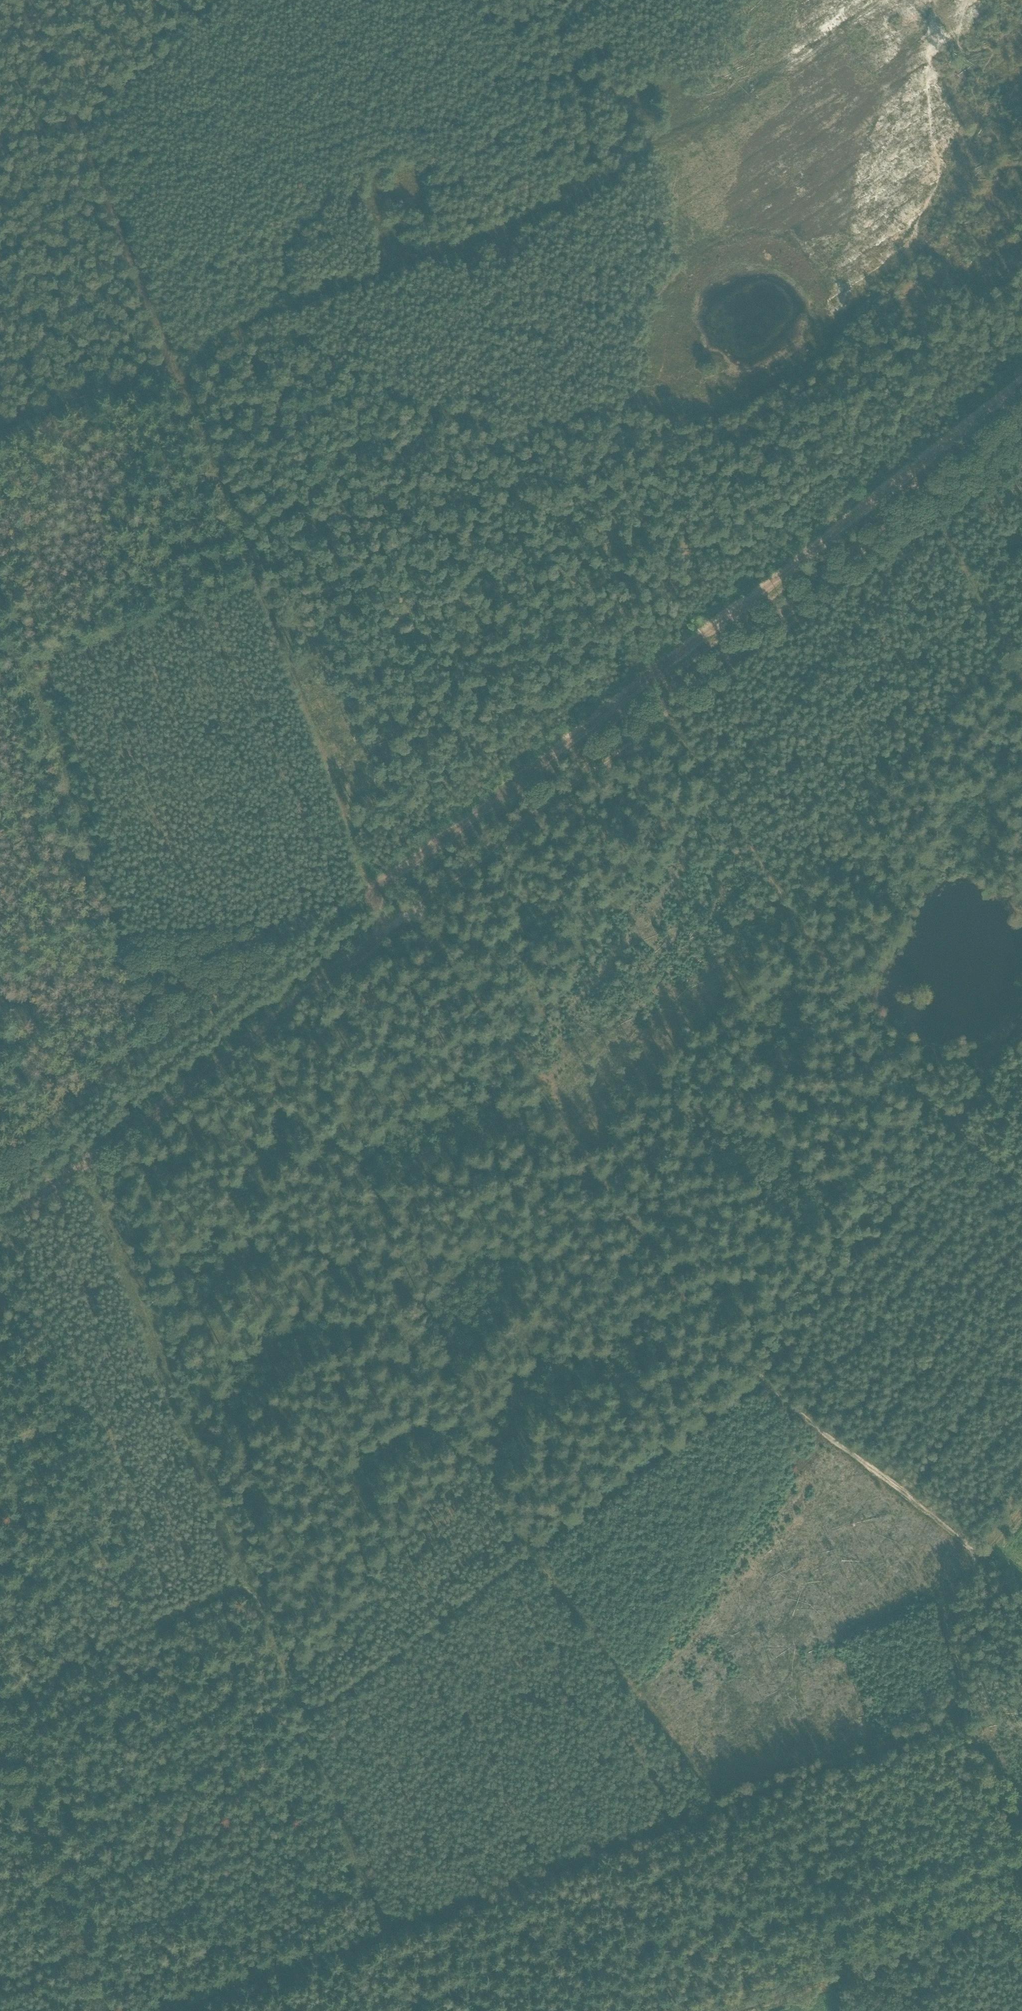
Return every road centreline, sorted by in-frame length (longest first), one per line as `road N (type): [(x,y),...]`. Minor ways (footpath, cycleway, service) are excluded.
road 1 (track): [(709,1802),(520,1551),(255,1033)]
road 2 (track): [(751,1380),(293,1718),(404,2010)]
road 3 (track): [(387,928),(373,888),(1021,379)]
road 4 (track): [(151,2010),(942,1715)]
road 5 (track): [(411,908),(1021,421)]
road 6 (track): [(751,1380),(708,1340),(411,908)]
road 7 (track): [(0,637),(102,914),(284,908),(387,928)]
road 8 (track): [(168,358),(373,888)]
road 9 (track): [(0,421),(168,358),(25,0)]
road 10 (track): [(948,1129),(925,1112),(658,709)]
road 11 (track): [(0,1219),(387,928)]
road 12 (track): [(0,1692),(241,1586),(293,1718)]
road 13 (track): [(1021,1933),(942,1715),(951,1666),(937,1627),(941,1603),(974,1558)]
road 14 (track): [(948,1129),(751,1380)]
road 15 (track): [(751,1380),(974,1558)]
road 16 (track): [(916,502),(1021,683)]
road 17 (unclassified): [(88,2010),(19,1815)]
road 18 (track): [(1021,1006),(986,1078),(948,1129)]

